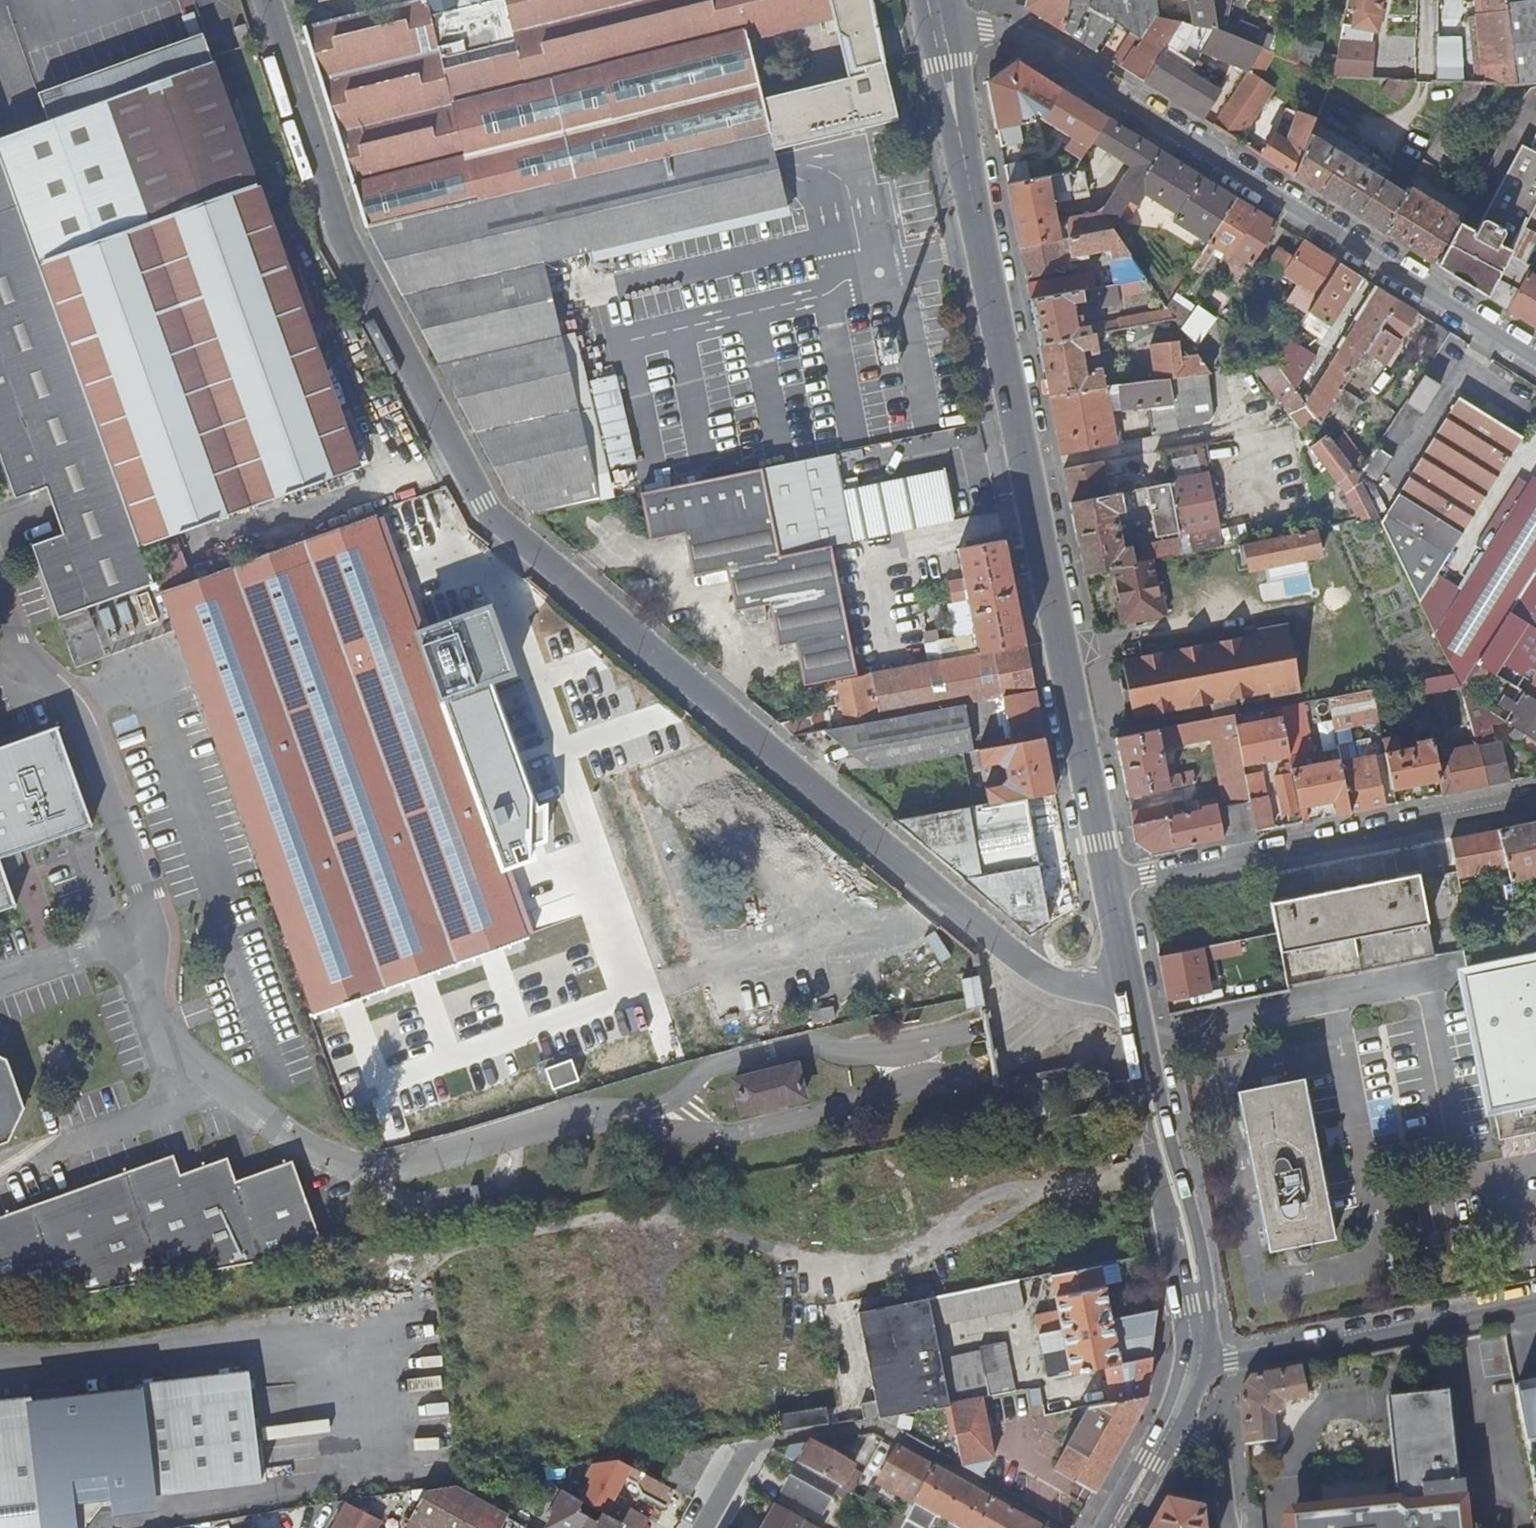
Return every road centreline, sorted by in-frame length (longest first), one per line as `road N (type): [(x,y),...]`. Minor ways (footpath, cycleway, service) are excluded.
road 1 (unclassified): [(1129,993),(1074,992),(996,949),(490,514),(336,236),(269,0)]
road 2 (secondary): [(1107,883),(932,0)]
road 3 (residential): [(956,0),(1022,49),(1535,366)]
road 4 (residential): [(1535,803),(1107,883)]
road 5 (secondary): [(1196,1366),(1189,1260),(1129,993)]
road 6 (unclassified): [(1196,1366),(1535,1303)]
road 7 (residential): [(1379,143),(1417,97),(1419,0)]
road 8 (residential): [(1225,1527),(1217,1468),(1165,1436)]

